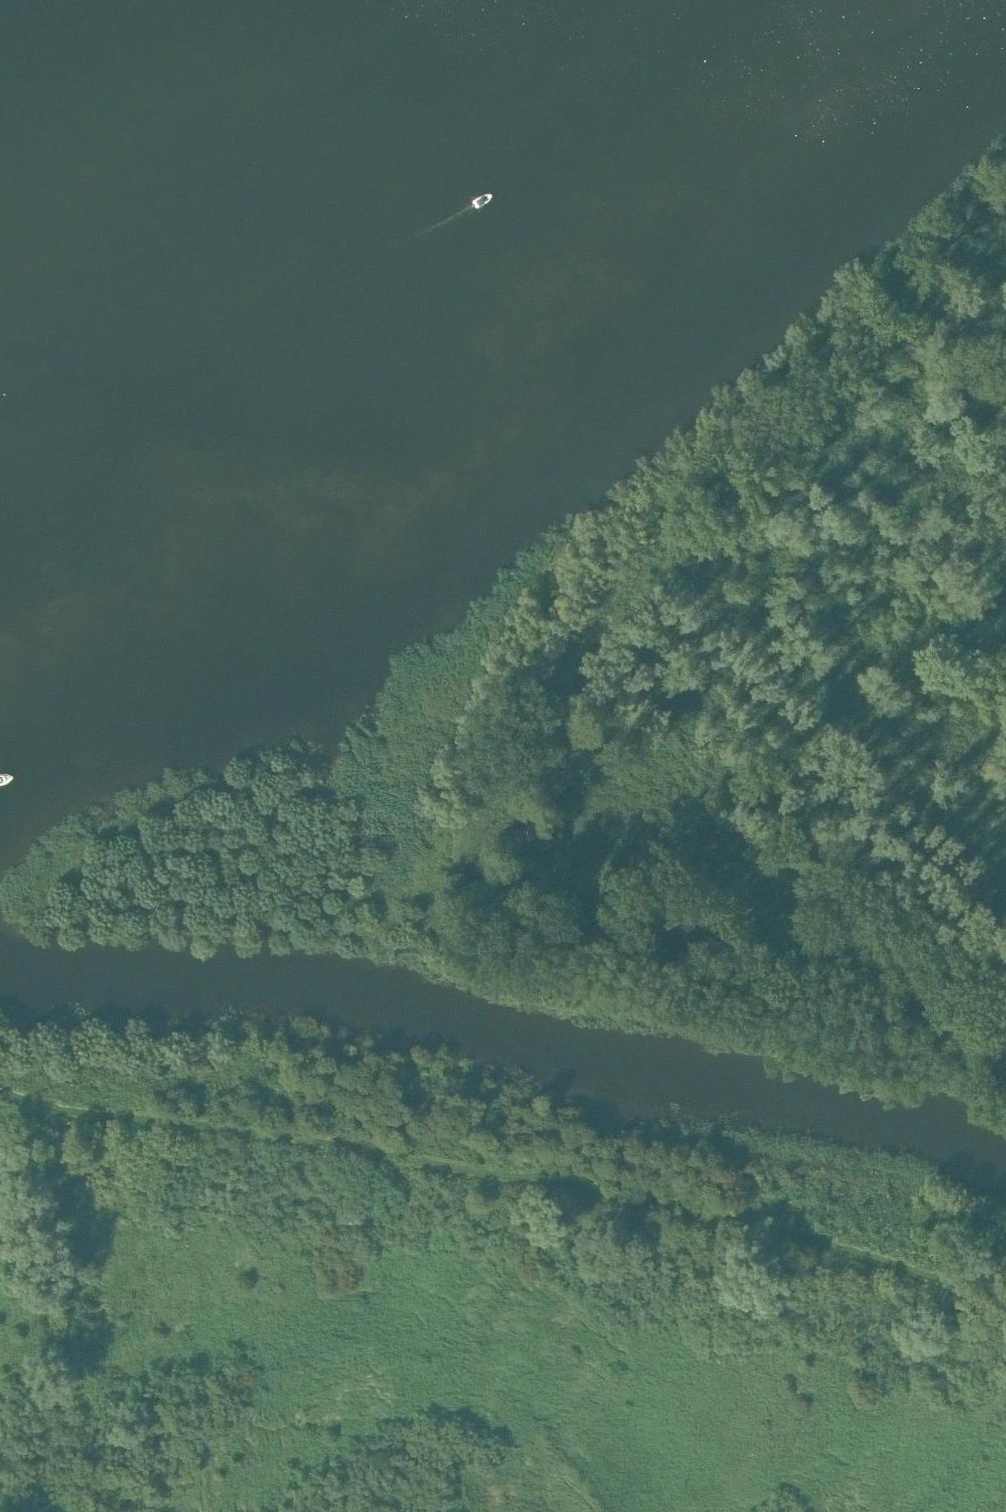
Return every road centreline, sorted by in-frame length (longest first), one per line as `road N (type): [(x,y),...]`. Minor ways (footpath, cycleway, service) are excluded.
road 1 (track): [(0,1093),(538,1178),(786,1233),(1005,1296)]

